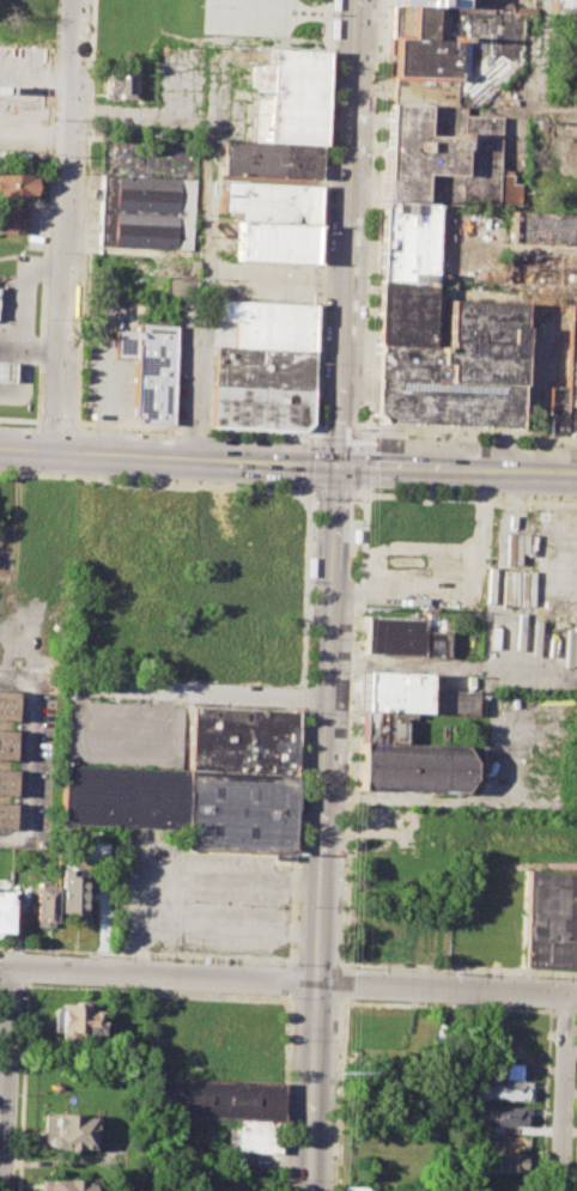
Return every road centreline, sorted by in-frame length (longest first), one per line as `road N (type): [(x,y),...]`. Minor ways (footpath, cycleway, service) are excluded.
road 1 (secondary): [(341,467),(307,1190)]
road 2 (residential): [(567,996),(0,968)]
road 3 (secondary): [(362,0),(341,467)]
road 4 (residential): [(78,0),(62,454)]
road 5 (secondary): [(0,450),(341,467)]
road 6 (residential): [(74,686),(332,698)]
road 7 (secondary): [(341,467),(576,476)]
road 8 (residential): [(2,1190),(12,968)]
road 9 (residential): [(567,996),(560,1190)]

